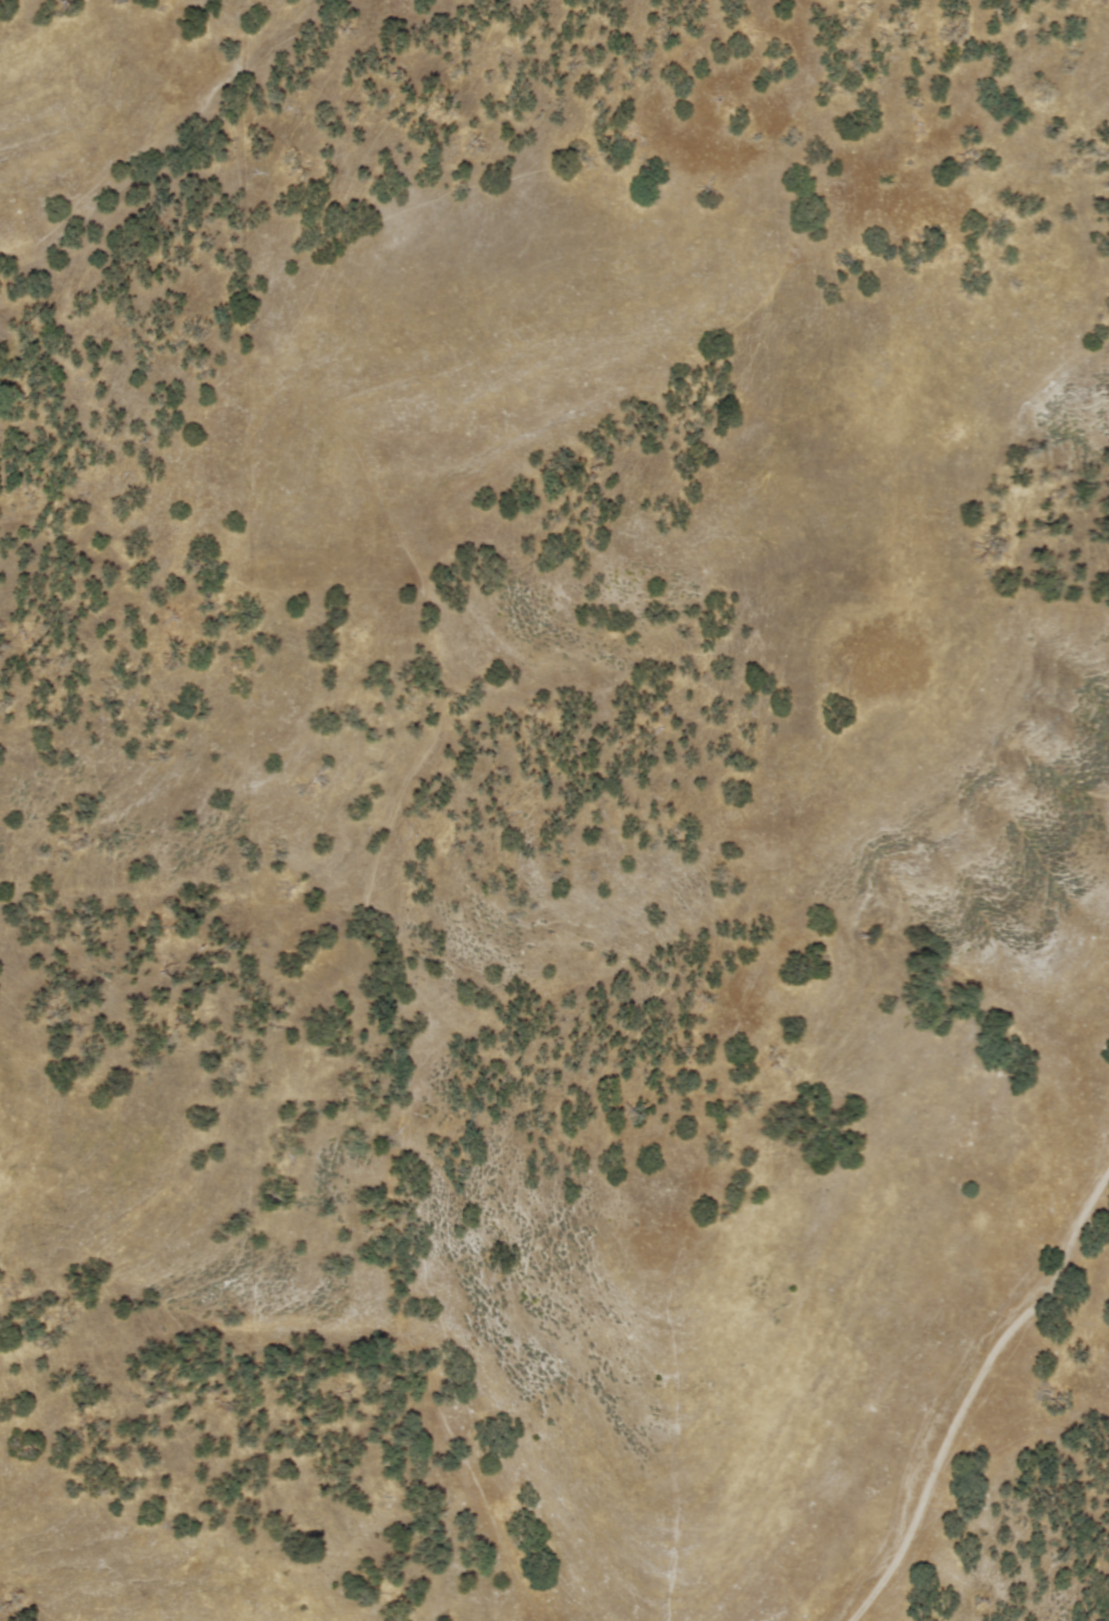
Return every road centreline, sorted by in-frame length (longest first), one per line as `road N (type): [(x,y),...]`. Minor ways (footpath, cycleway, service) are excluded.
road 1 (residential): [(849,1620),(912,1531),(988,1355),(1046,1293),(1108,1183)]

